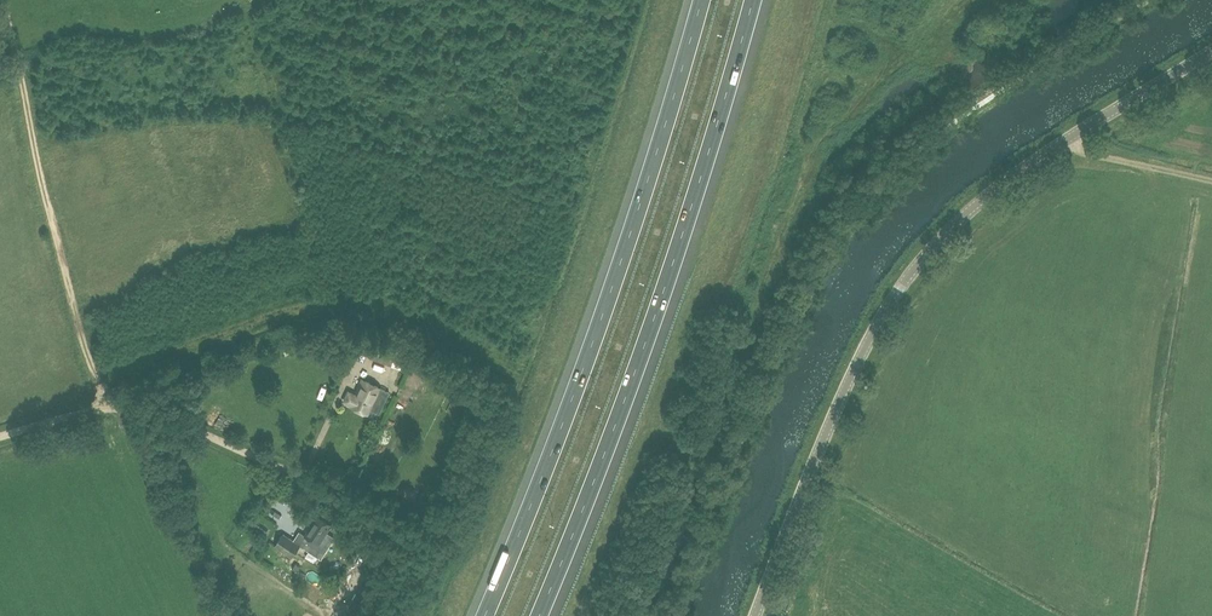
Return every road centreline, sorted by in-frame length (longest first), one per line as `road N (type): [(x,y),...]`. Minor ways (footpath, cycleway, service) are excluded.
road 1 (tertiary): [(755,615),(847,386),(915,266),(1010,176),(1211,50)]
road 2 (motorway): [(699,0),(579,376),(483,615)]
road 3 (motorway): [(540,615),(626,404),(754,0)]
road 4 (track): [(0,436),(109,408),(182,424),(427,547),(435,576),(417,615)]

